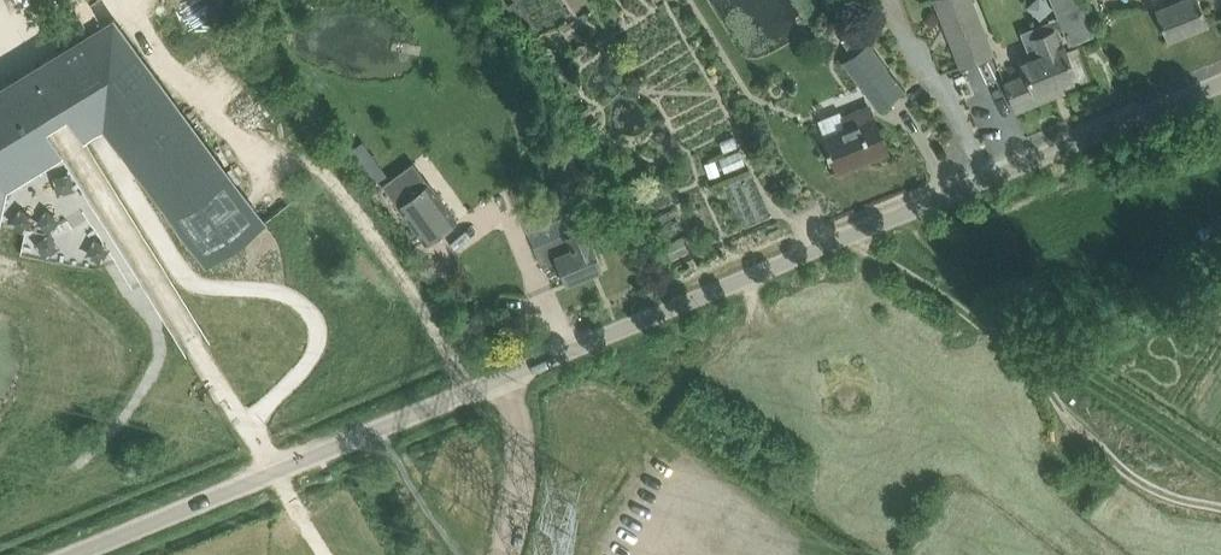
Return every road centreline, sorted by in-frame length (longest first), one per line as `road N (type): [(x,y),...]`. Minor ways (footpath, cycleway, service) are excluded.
road 1 (unclassified): [(66,554),(1220,90)]
road 2 (track): [(477,393),(336,184),(262,158),(129,0)]

